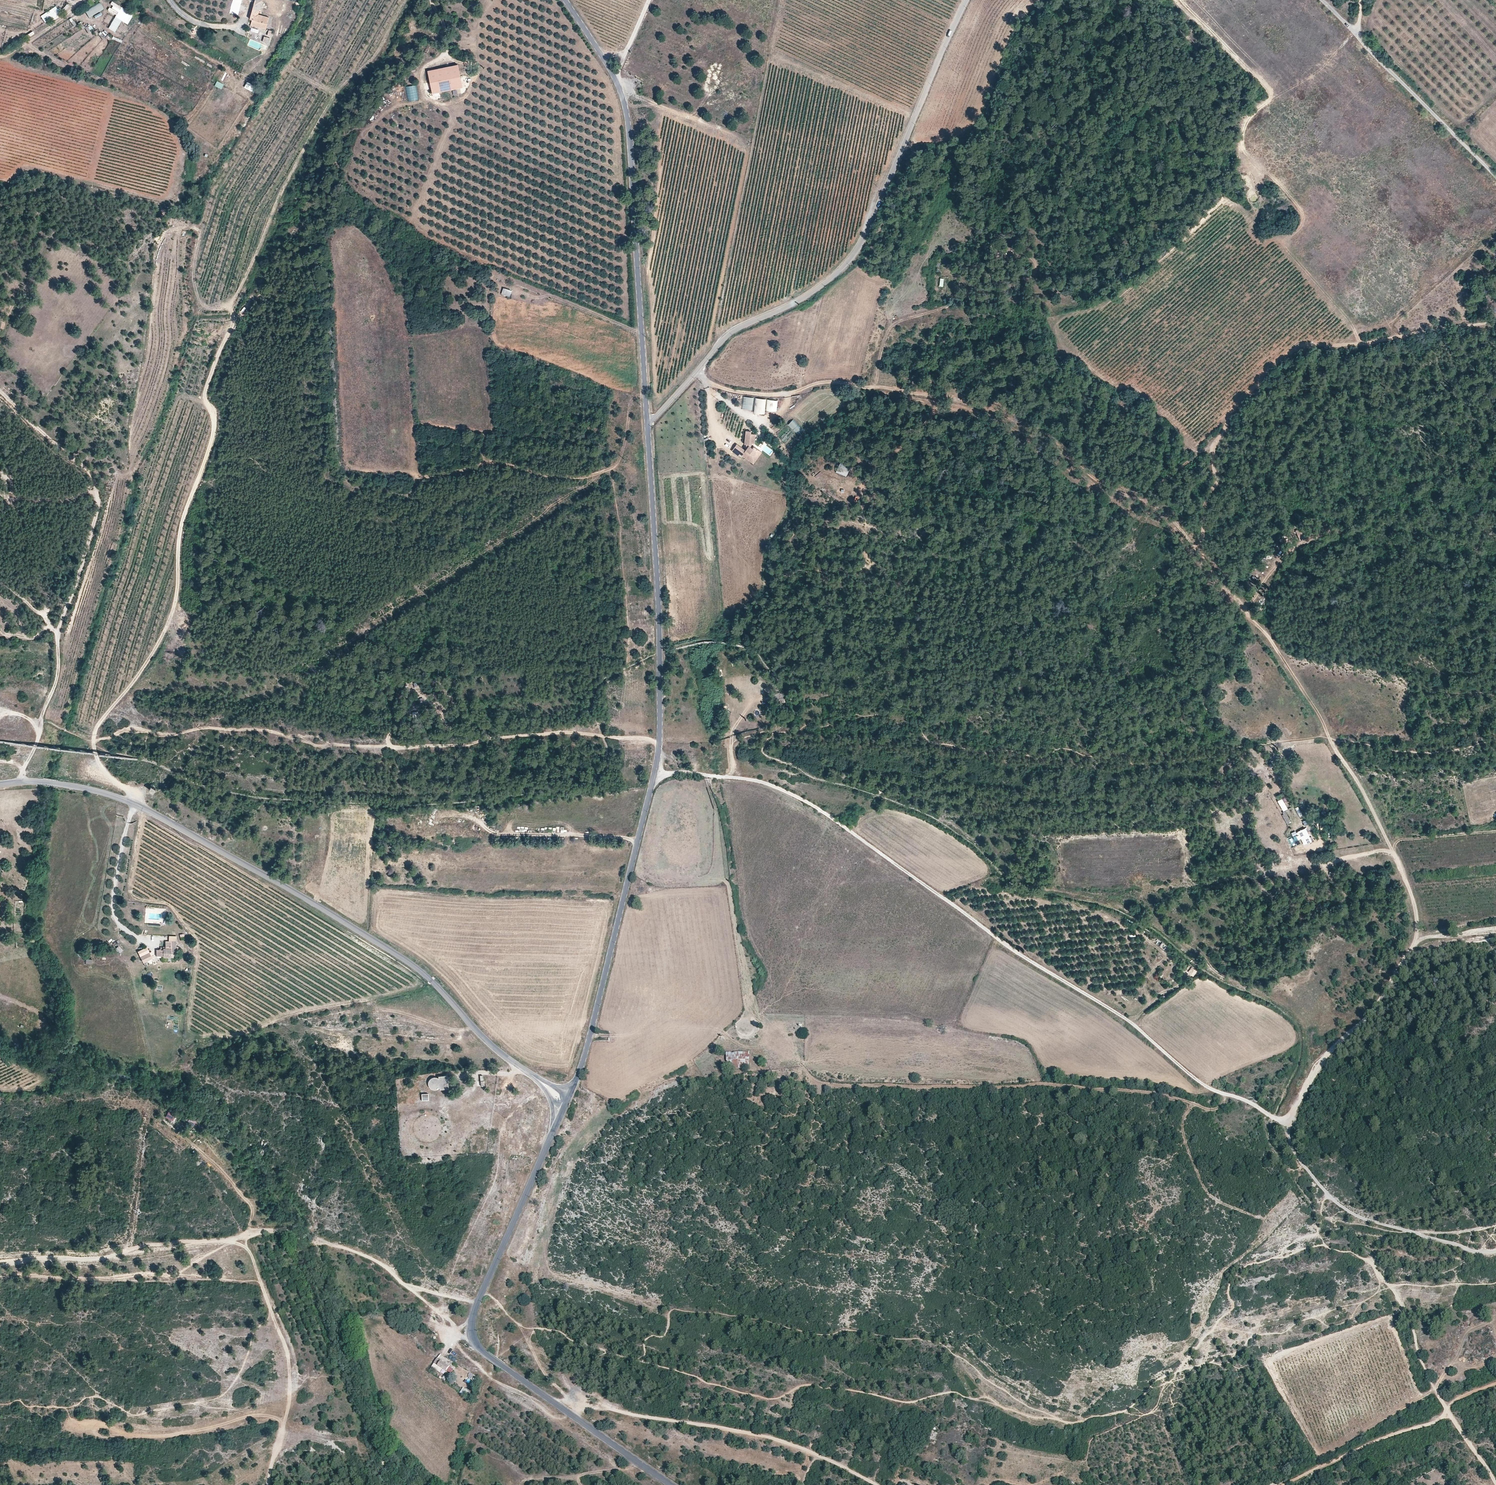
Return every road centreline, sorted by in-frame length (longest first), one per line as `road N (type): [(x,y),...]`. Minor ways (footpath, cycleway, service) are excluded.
road 1 (track): [(484,1291),(541,1331),(771,1399),(811,1384),(909,1403),(946,1392),(987,1397),(1036,1419),(1078,1422),(1131,1409),(1169,1377),(1237,1354),(1250,1337),(1285,1334),(1305,1319),(1330,1328),(1346,1323),(1375,1303),(1384,1280)]
road 2 (track): [(1495,739),(1445,753),(1332,737),(1247,745),(1224,757),(1135,761),(1064,749),(1038,759),(981,755),(930,741),(913,723),(849,716),(751,736),(733,745),(736,766),(727,778)]
road 3 (track): [(240,1240),(281,1233),(305,1246),(323,1242),(377,1262),(454,1323),(453,1336),(479,1365),(562,1419),(575,1417),(580,1403),(719,1428),(784,1442),(874,1484)]
road 4 (tertiary): [(646,427),(663,714),(655,775),(569,1095)]
road 5 (track): [(720,777),(758,781),(810,804),(1005,945),(1130,1022),(1206,1087),(1289,1123)]
road 6 (tertiary): [(0,785),(82,787),(145,808),(404,958),(531,1074)]
road 7 (track): [(90,740),(131,727),(257,730),(371,747),(542,735),(659,743)]
road 8 (track): [(698,372),(716,386),(764,395),(827,382),(971,404),(1157,507),(1201,558)]
road 9 (tertiary): [(969,0),(850,263),(798,302),(732,333),(646,427)]
road 10 (track): [(1421,940),(1384,1005),(1311,1076),(1289,1135),(1338,1204),(1482,1253)]
road 11 (tertiary): [(552,1137),(473,1315),(474,1343),(671,1484)]
road 12 (track): [(1201,558),(1276,647),(1357,781),(1409,882),(1421,940)]
road 13 (tertiary): [(566,0),(622,94),(646,427)]
road 14 (track): [(1495,322),(1281,362),(1212,444),(1201,558)]
road 15 (track): [(1495,1481),(1446,1411),(1413,1324),(1369,1260)]
road 16 (unclassified): [(1323,0),(1495,176)]
road 17 (track): [(0,1264),(240,1240)]
road 18 (track): [(1285,1484),(1440,1420),(1458,1399),(1495,1384)]
road 19 (track): [(23,769),(58,670),(59,639),(47,622)]

